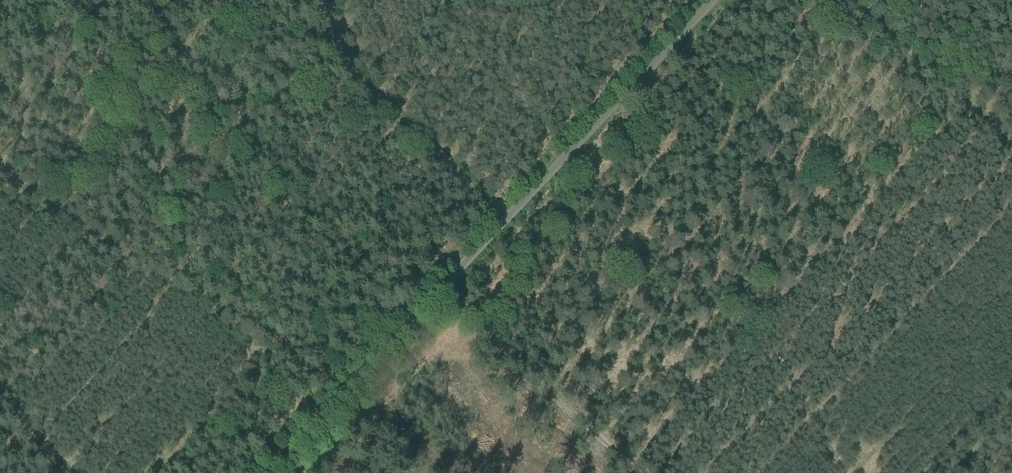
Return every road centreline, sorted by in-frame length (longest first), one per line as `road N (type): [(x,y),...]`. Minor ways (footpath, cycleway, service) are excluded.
road 1 (unclassified): [(264,472),(706,0)]
road 2 (track): [(507,212),(400,133),(338,64),(317,0)]
road 3 (track): [(1011,147),(849,0)]

